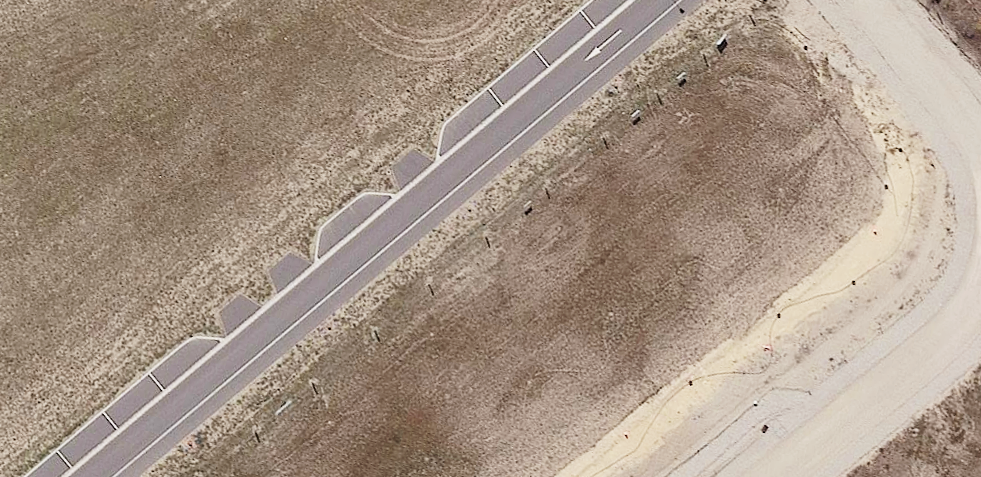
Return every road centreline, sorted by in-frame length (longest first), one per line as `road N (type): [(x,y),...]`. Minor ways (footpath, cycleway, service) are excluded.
road 1 (residential): [(653,0),(89,476)]
road 2 (residential): [(980,288),(944,339),(780,476)]
road 3 (residential): [(865,0),(980,135)]

